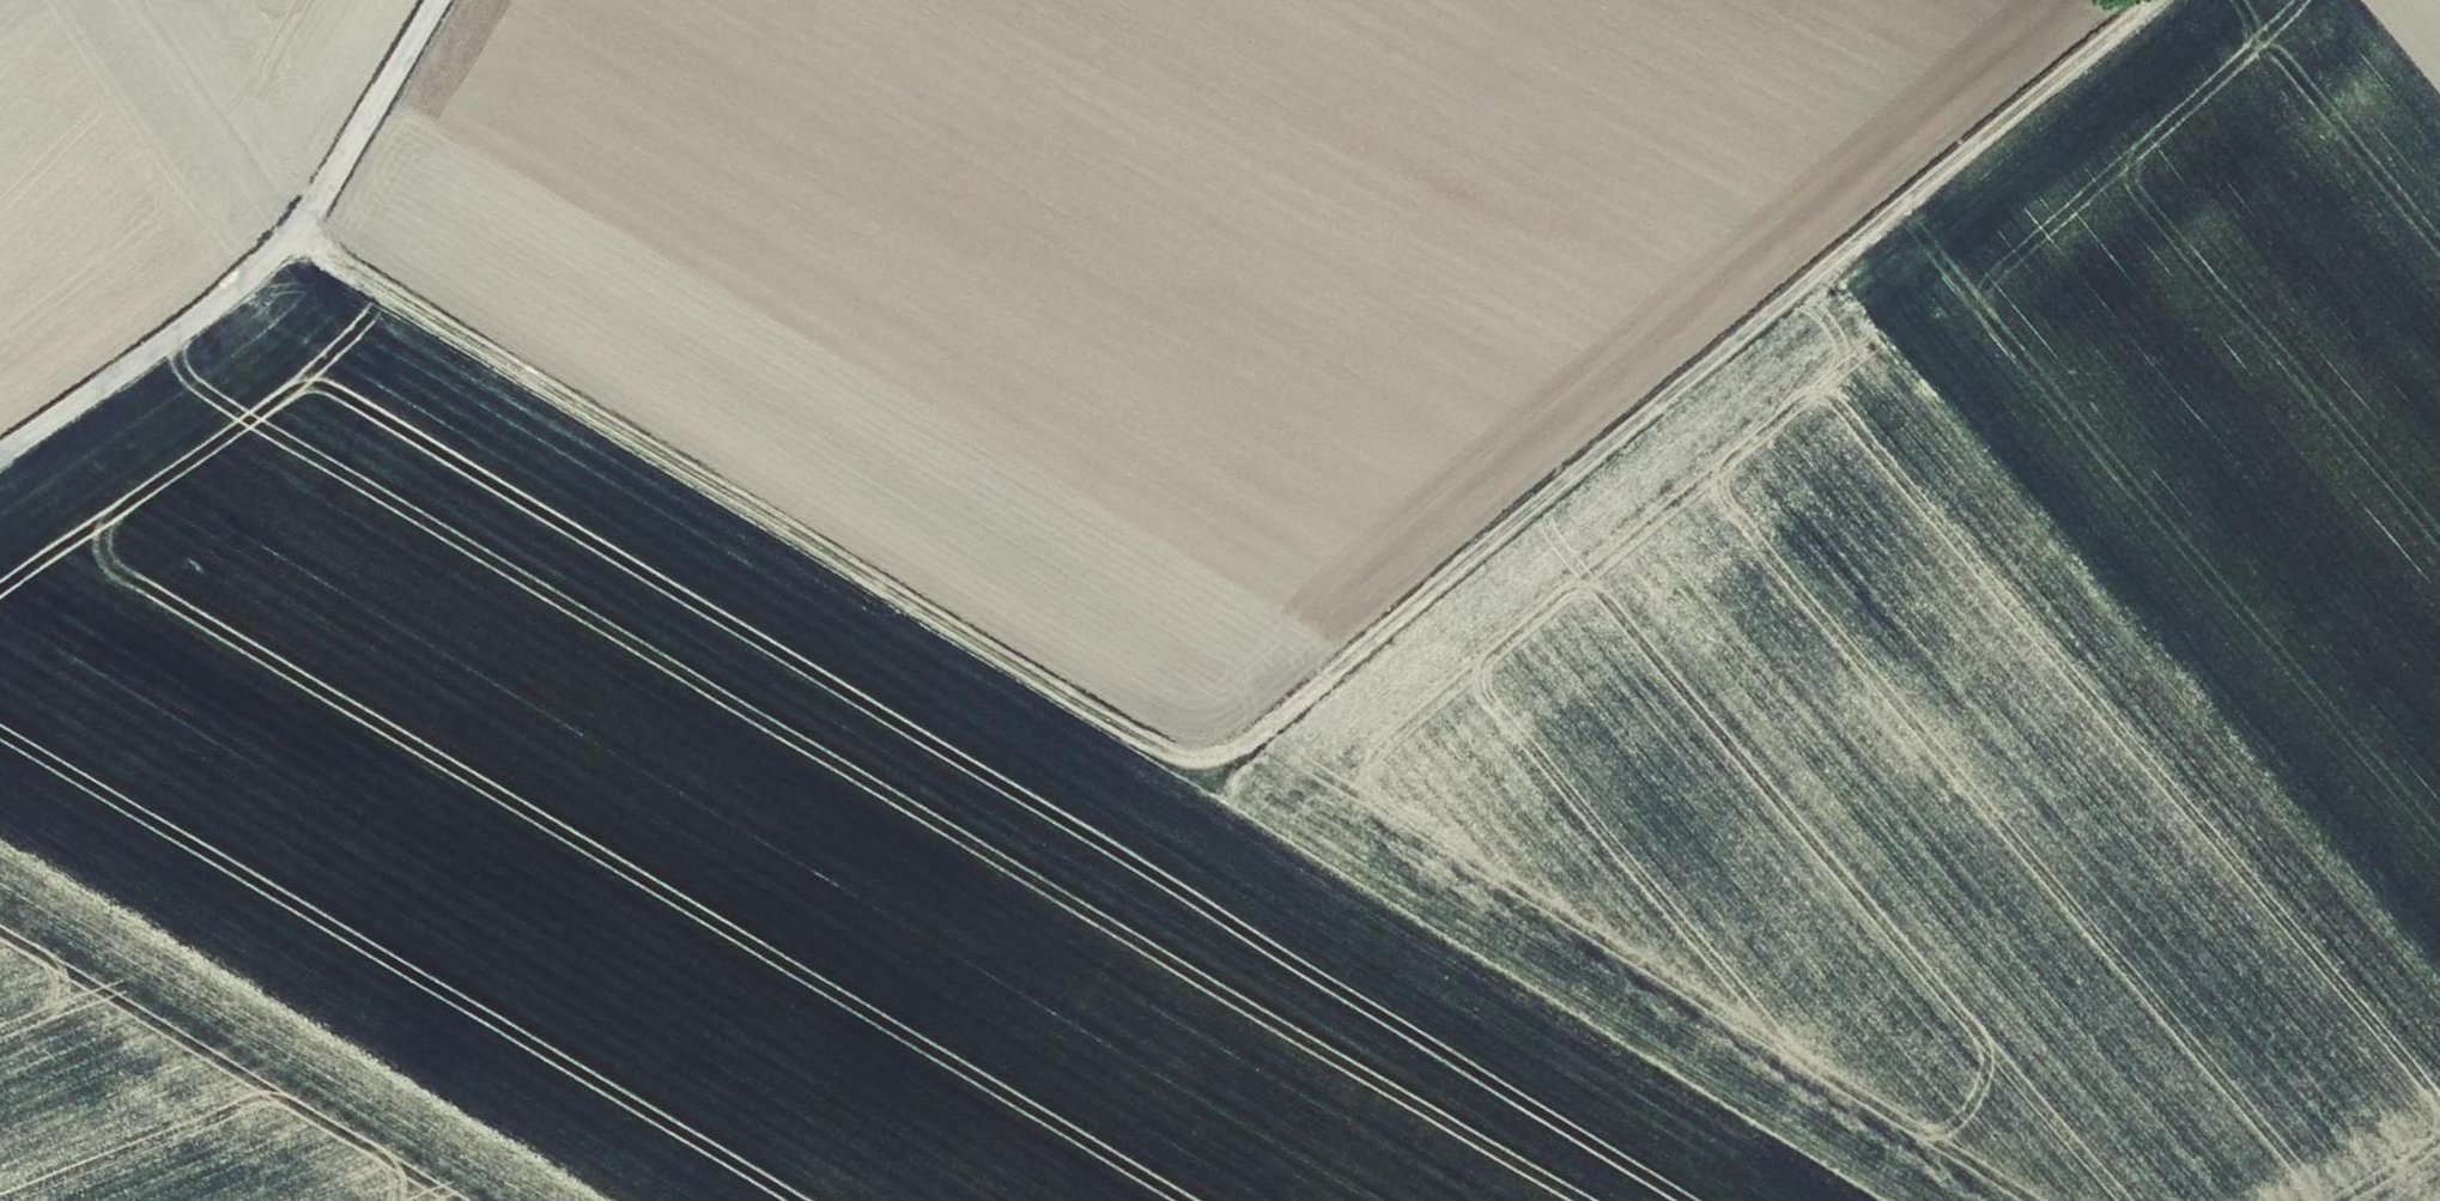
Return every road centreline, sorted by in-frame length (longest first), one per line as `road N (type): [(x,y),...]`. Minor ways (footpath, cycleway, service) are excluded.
road 1 (track): [(293,230),(1151,741),(1182,755),(1222,755),(1264,729),(2150,0)]
road 2 (unclassified): [(438,0),(325,185),(274,252),(198,315),(0,452)]

